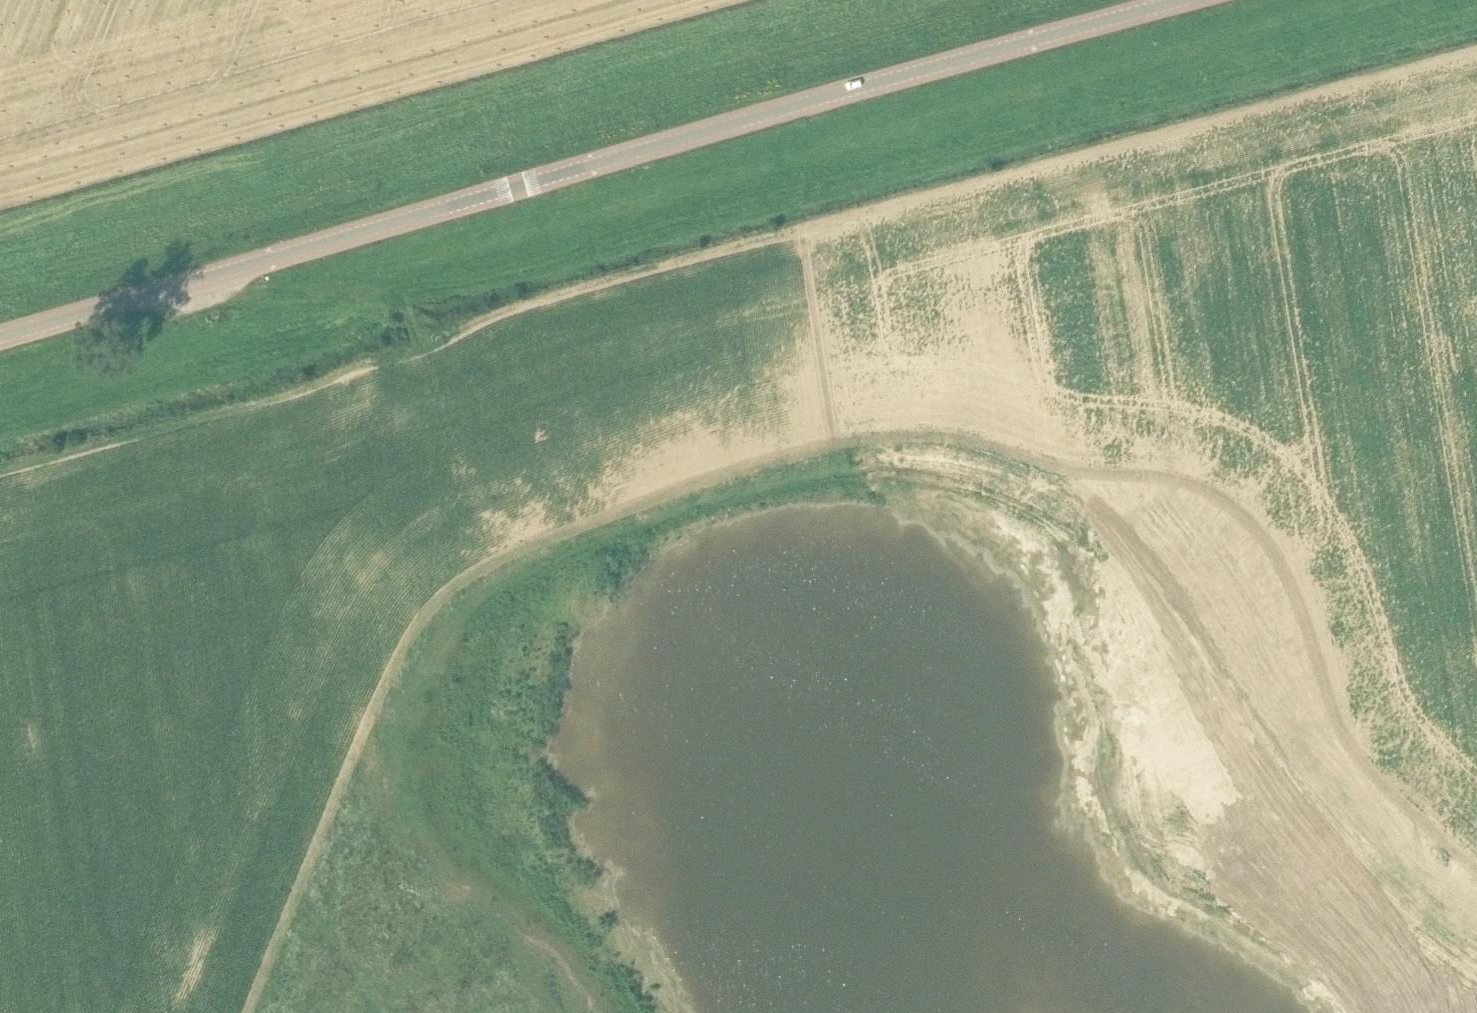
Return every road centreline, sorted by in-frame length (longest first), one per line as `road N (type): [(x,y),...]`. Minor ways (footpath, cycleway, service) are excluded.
road 1 (secondary): [(0,337),(1183,0)]

